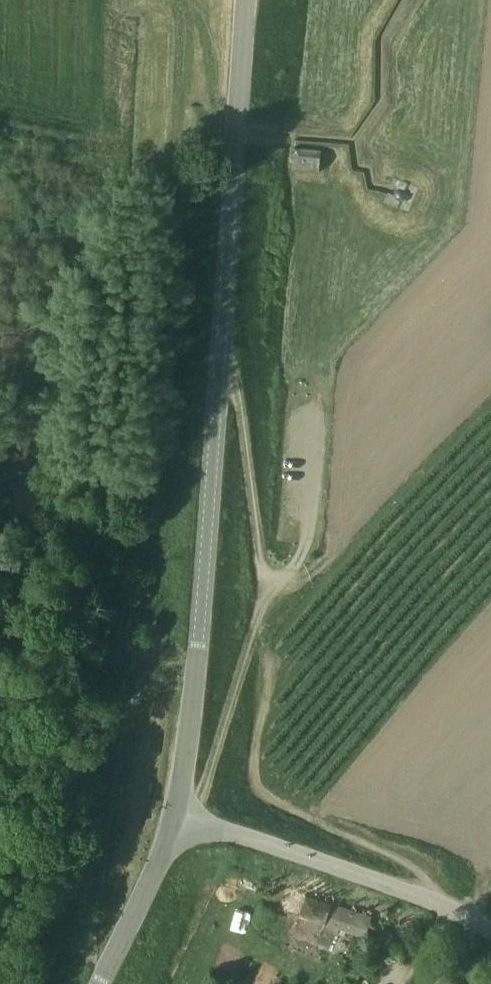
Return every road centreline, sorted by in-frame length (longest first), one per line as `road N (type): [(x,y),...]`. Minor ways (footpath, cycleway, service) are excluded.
road 1 (tertiary): [(175,817),(199,636),(247,0)]
road 2 (unclassified): [(490,929),(337,867),(175,817)]
road 3 (tertiary): [(100,983),(175,817)]
road 4 (track): [(183,10),(191,13),(223,111),(239,124)]

